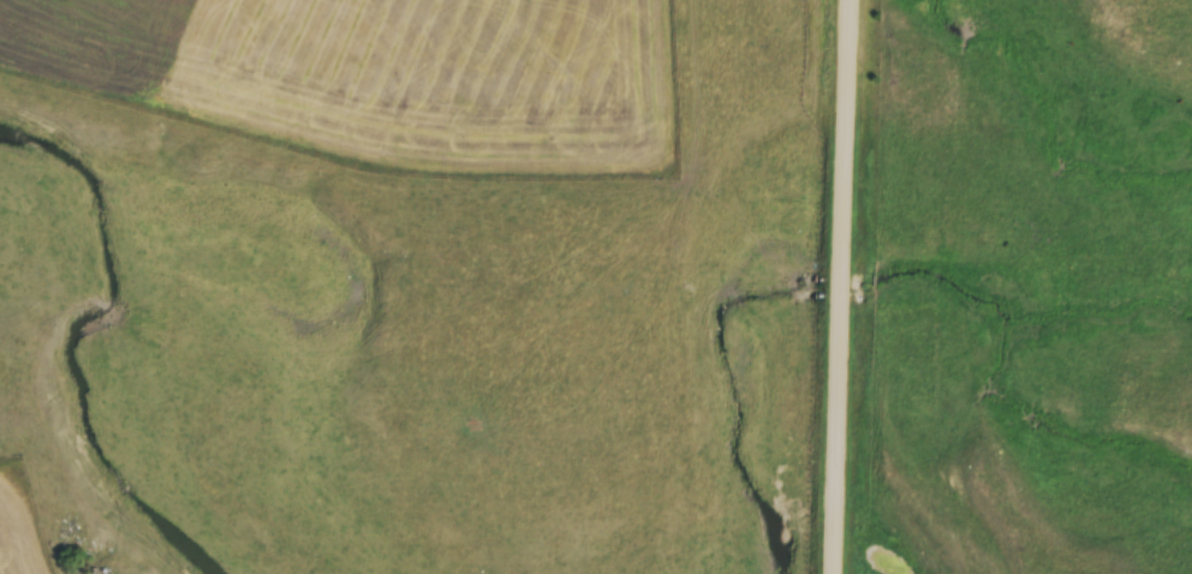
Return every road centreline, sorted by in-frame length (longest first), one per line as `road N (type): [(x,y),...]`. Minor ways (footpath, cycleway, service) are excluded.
road 1 (residential): [(836,573),(850,0)]

